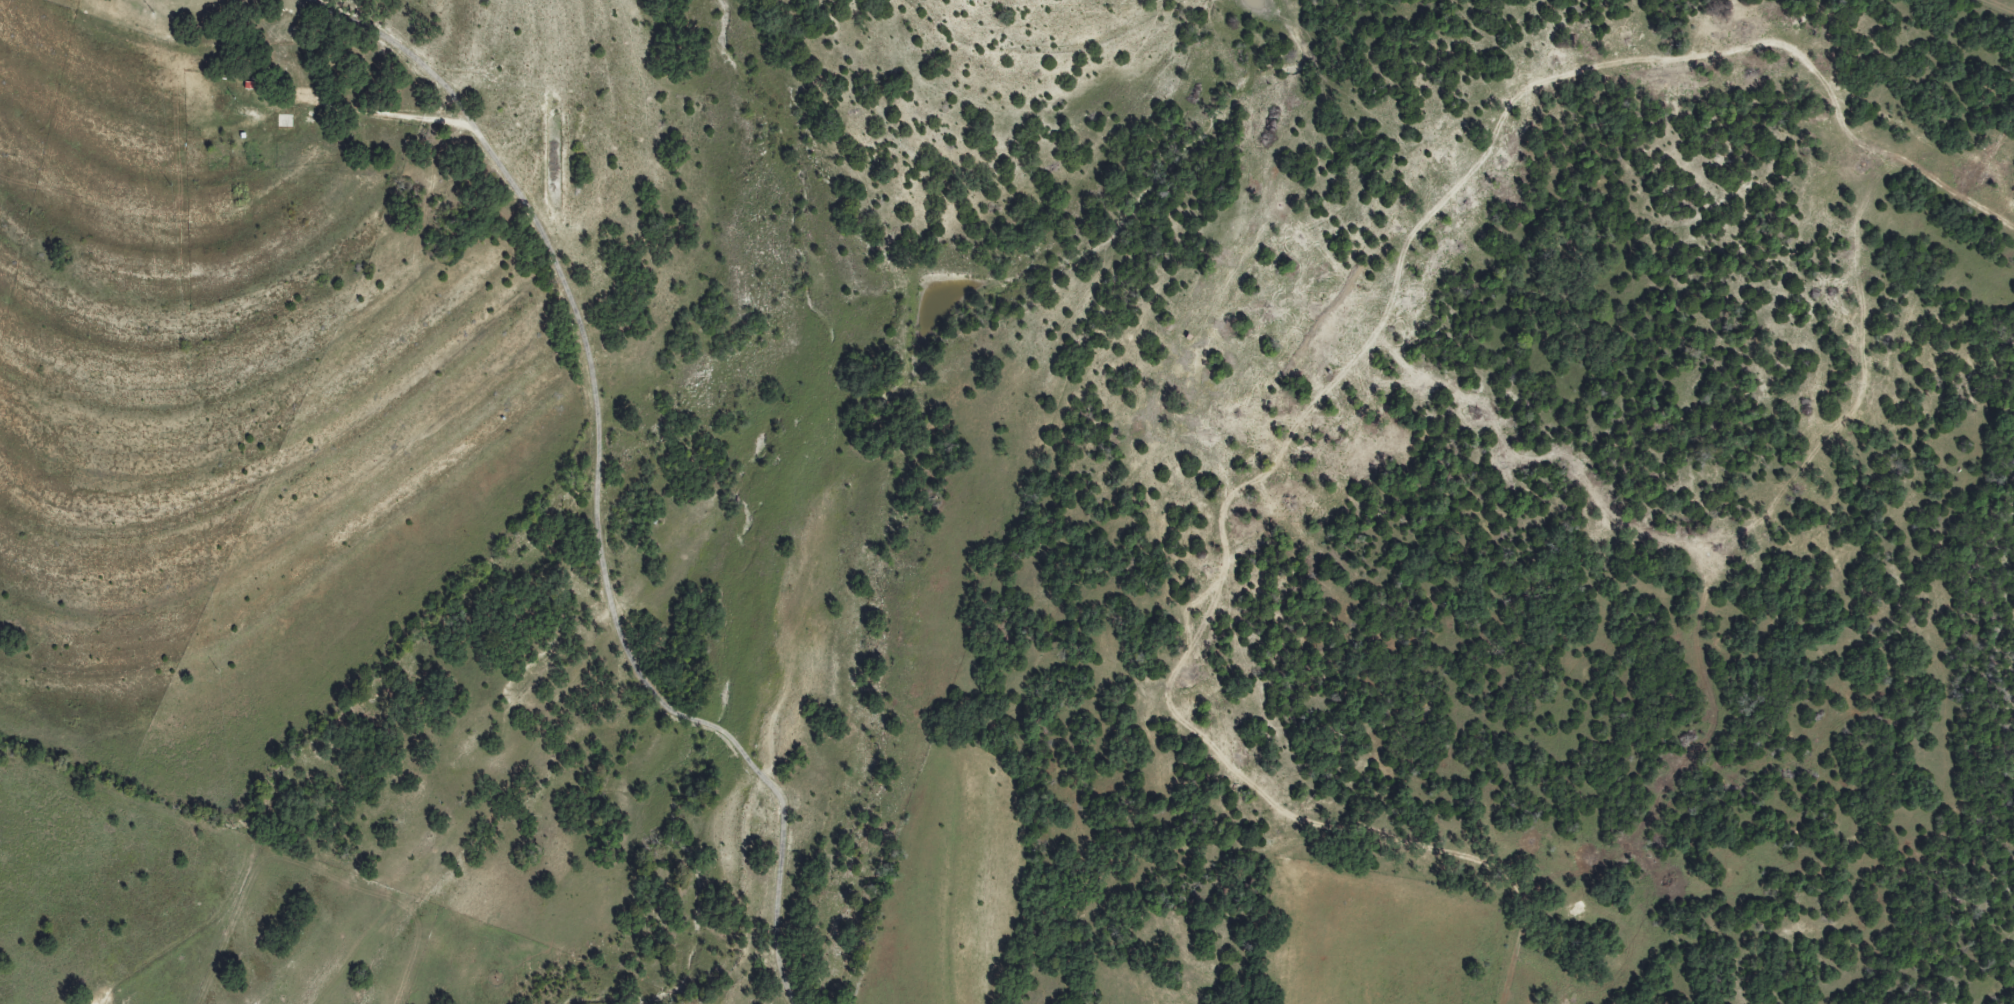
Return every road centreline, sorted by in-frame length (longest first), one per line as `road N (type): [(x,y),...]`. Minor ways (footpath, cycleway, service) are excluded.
road 1 (residential): [(799,1003),(777,918),(780,802),(722,733),(659,699),(631,658),(607,598),(588,355),(536,221),(459,104),(416,56),(318,0)]

